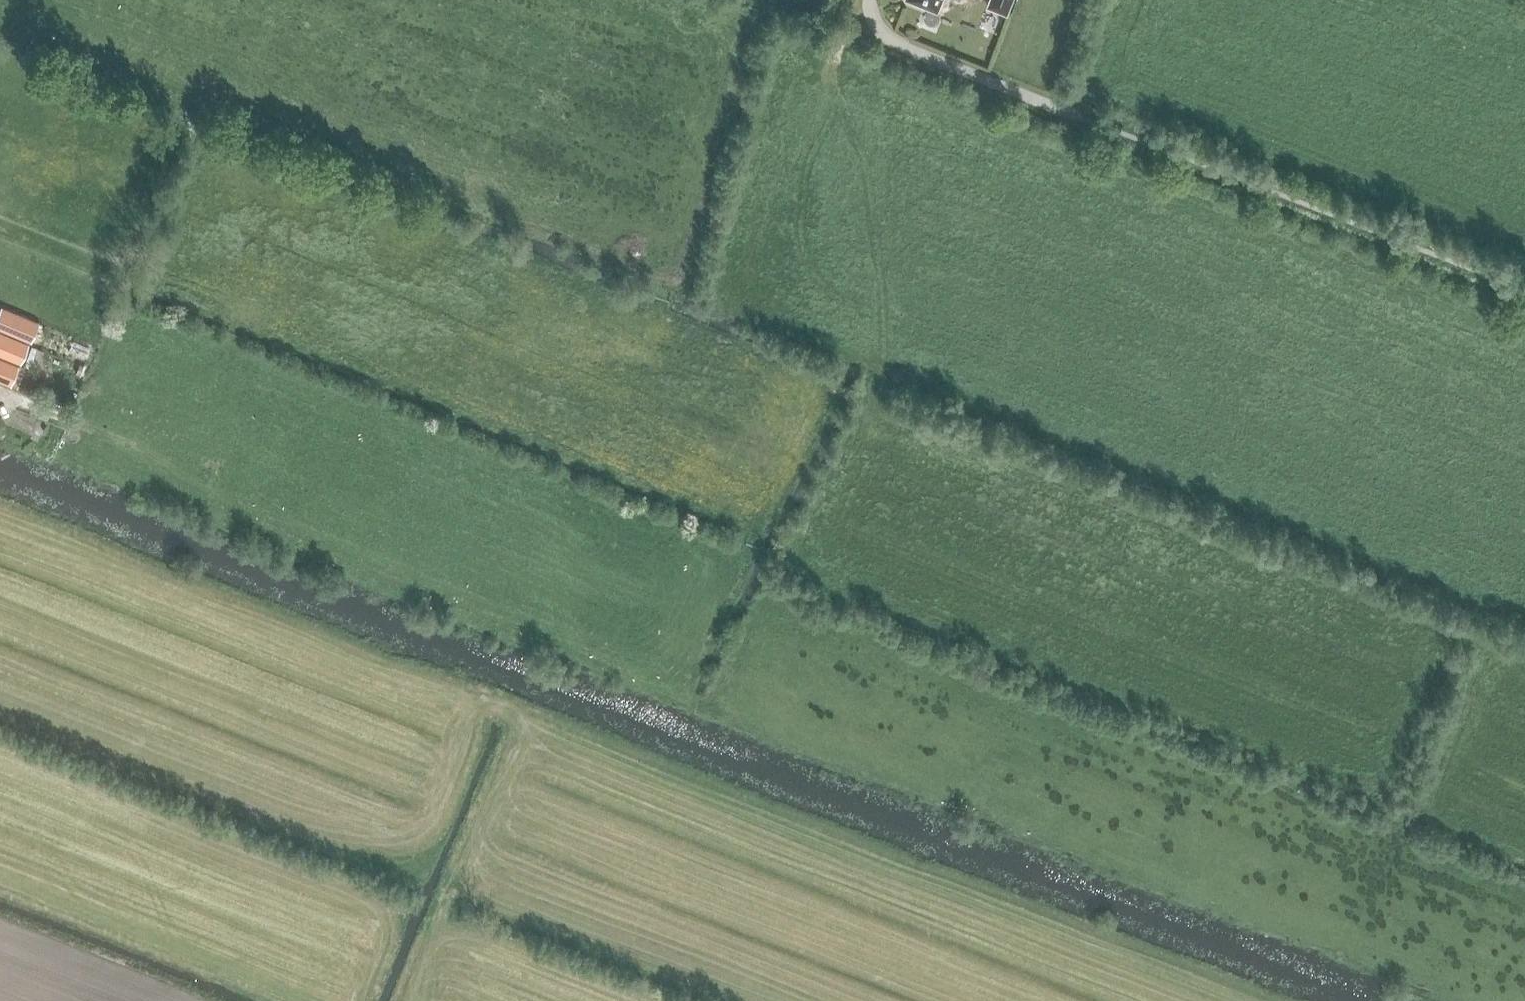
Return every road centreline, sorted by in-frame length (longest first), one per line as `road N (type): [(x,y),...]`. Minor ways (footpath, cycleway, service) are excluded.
road 1 (unclassified): [(1082,117),(897,44),(879,29),(869,0)]

